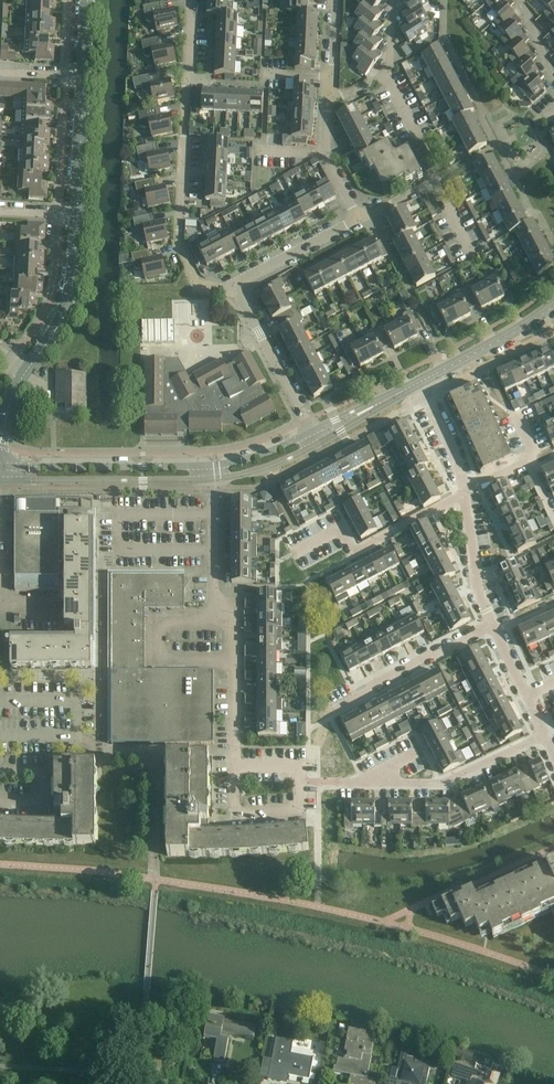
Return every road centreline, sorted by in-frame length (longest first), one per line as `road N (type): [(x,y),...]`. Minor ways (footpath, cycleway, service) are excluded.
road 1 (residential): [(235,286),(197,284),(178,245),(190,0)]
road 2 (residential): [(233,766),(234,633),(212,593),(211,473)]
road 3 (residential): [(414,753),(356,782),(440,782),(542,736)]
road 4 (tertiary): [(0,474),(211,473)]
road 5 (residential): [(339,706),(492,629)]
road 6 (residential): [(314,437),(235,286)]
road 7 (tertiary): [(26,371),(65,308),(77,215)]
road 8 (tertiary): [(421,382),(553,304)]
road 9 (residential): [(492,629),(473,578),(465,493)]
road 10 (residential): [(358,222),(235,286)]
road 11 (tertiary): [(77,215),(83,77)]
road 12 (residential): [(352,551),(465,493)]

